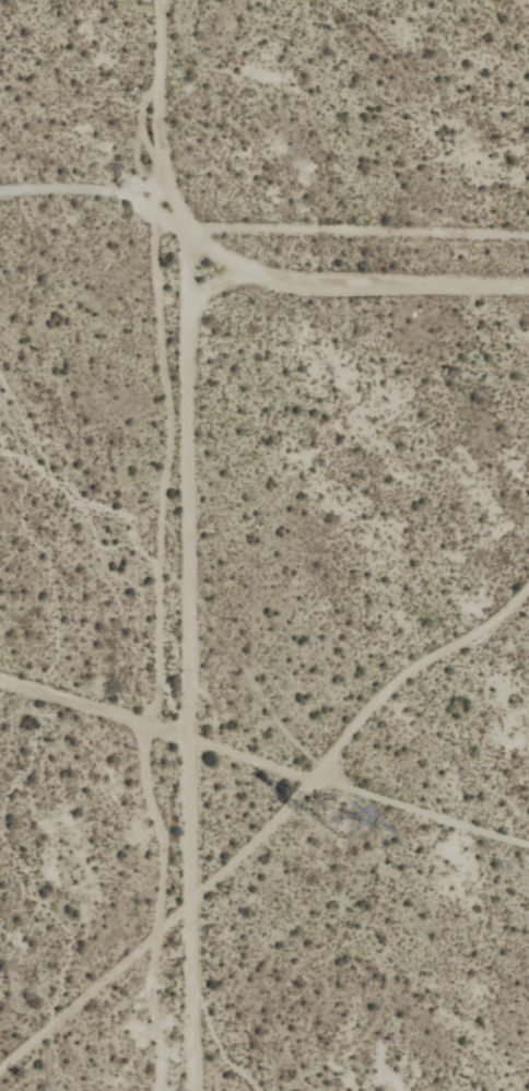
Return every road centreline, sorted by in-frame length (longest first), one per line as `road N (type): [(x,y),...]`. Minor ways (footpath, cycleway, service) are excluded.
road 1 (residential): [(169,1090),(185,746),(184,0)]
road 2 (residential): [(528,286),(187,280)]
road 3 (track): [(187,230),(136,196),(95,187),(0,188)]
road 4 (track): [(185,746),(0,691)]

